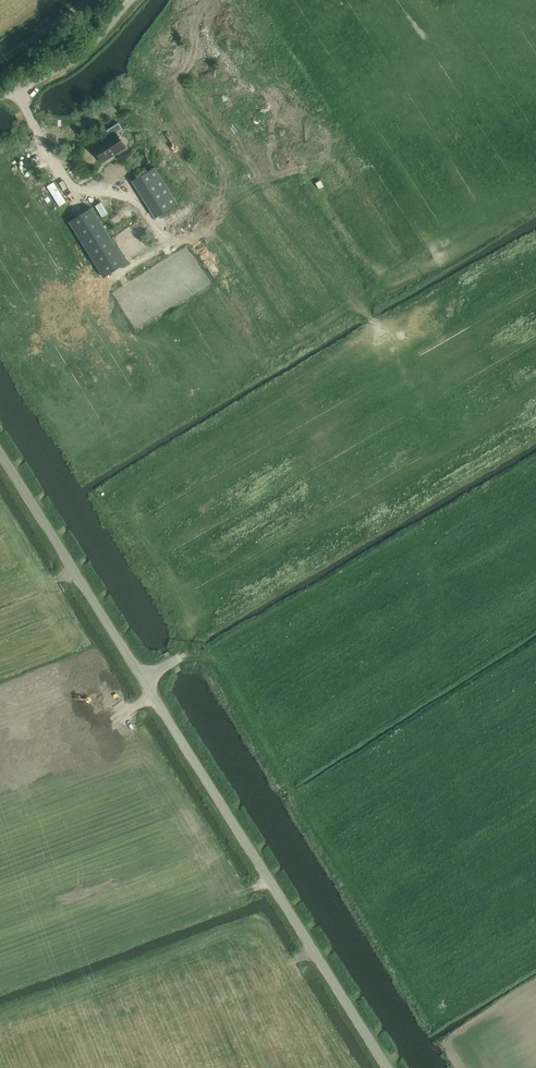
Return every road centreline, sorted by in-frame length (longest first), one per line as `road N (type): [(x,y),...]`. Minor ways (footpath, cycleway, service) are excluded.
road 1 (unclassified): [(387,1067),(0,453)]
road 2 (unclassified): [(0,96),(84,53),(132,0)]

